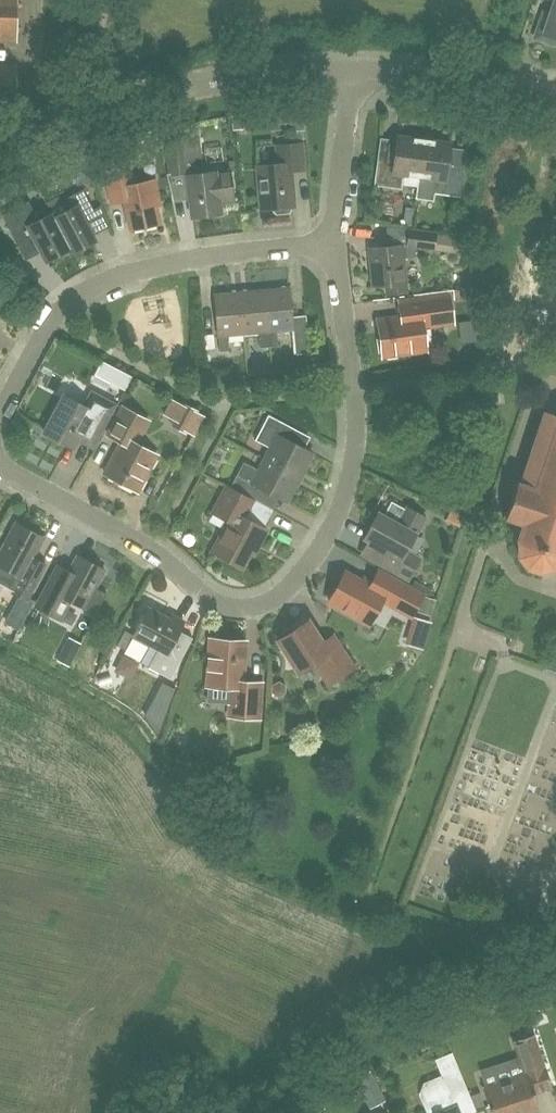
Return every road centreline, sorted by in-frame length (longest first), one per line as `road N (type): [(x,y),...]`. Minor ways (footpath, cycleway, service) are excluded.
road 1 (residential): [(0,461),(153,552),(205,601),(258,607),(280,596),(323,544),(353,458),(354,391),(335,240)]
road 2 (residential): [(0,414),(68,296),(129,269),(335,240)]
road 3 (tertiary): [(94,119),(265,77),(354,67)]
road 4 (tertiary): [(555,105),(354,67)]
road 5 (residential): [(335,240),(354,67)]

